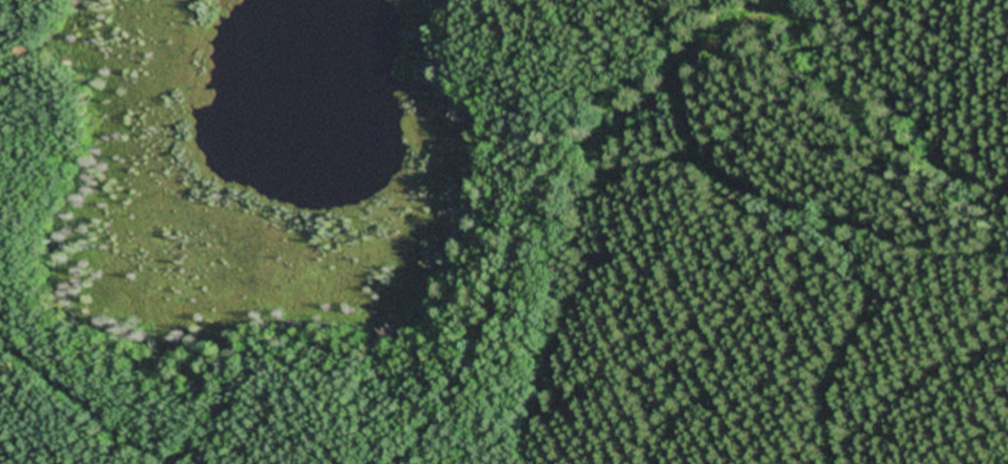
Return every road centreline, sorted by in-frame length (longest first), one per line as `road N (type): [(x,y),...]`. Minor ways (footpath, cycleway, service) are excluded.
road 1 (residential): [(318,463),(388,417),(480,253),(719,0)]
road 2 (residential): [(653,70),(672,145),(835,225),(862,282),(817,377),(826,463)]
road 3 (residential): [(0,368),(36,375),(175,463)]

